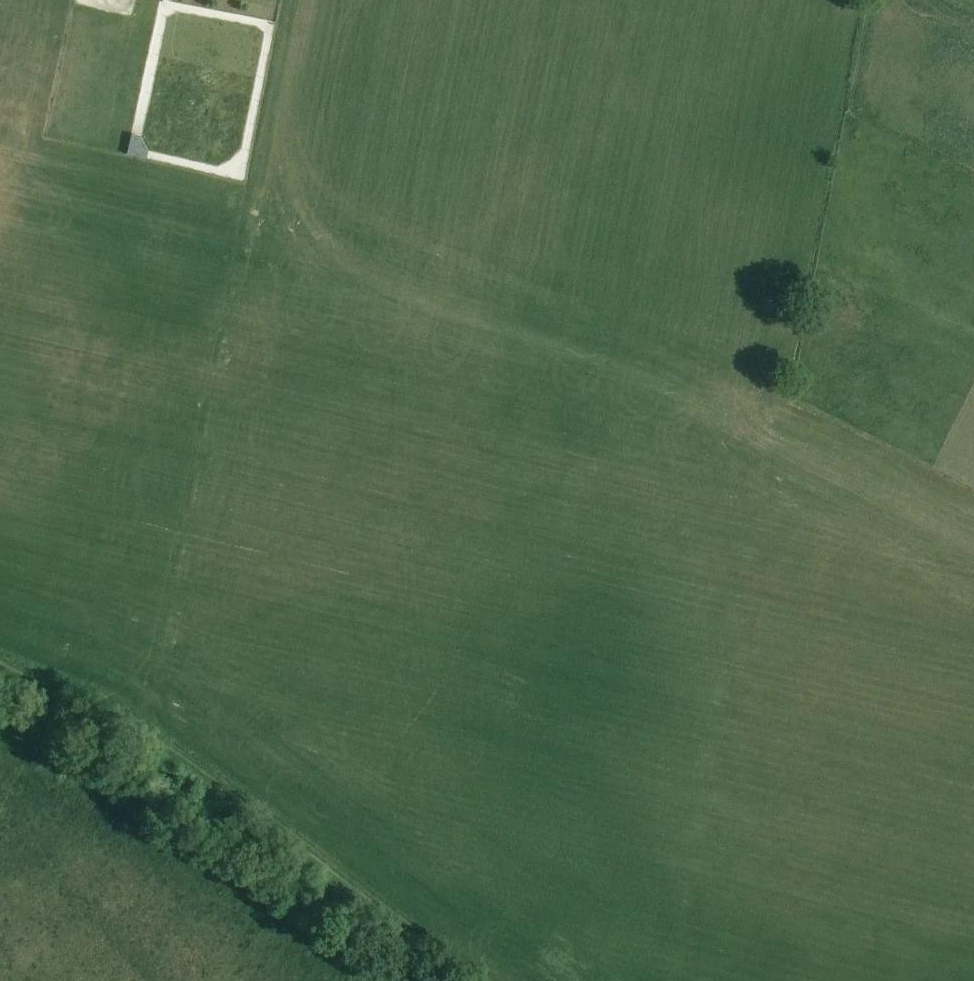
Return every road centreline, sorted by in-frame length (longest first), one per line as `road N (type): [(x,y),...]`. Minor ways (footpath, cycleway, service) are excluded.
road 1 (track): [(479,980),(260,824),(0,669)]

